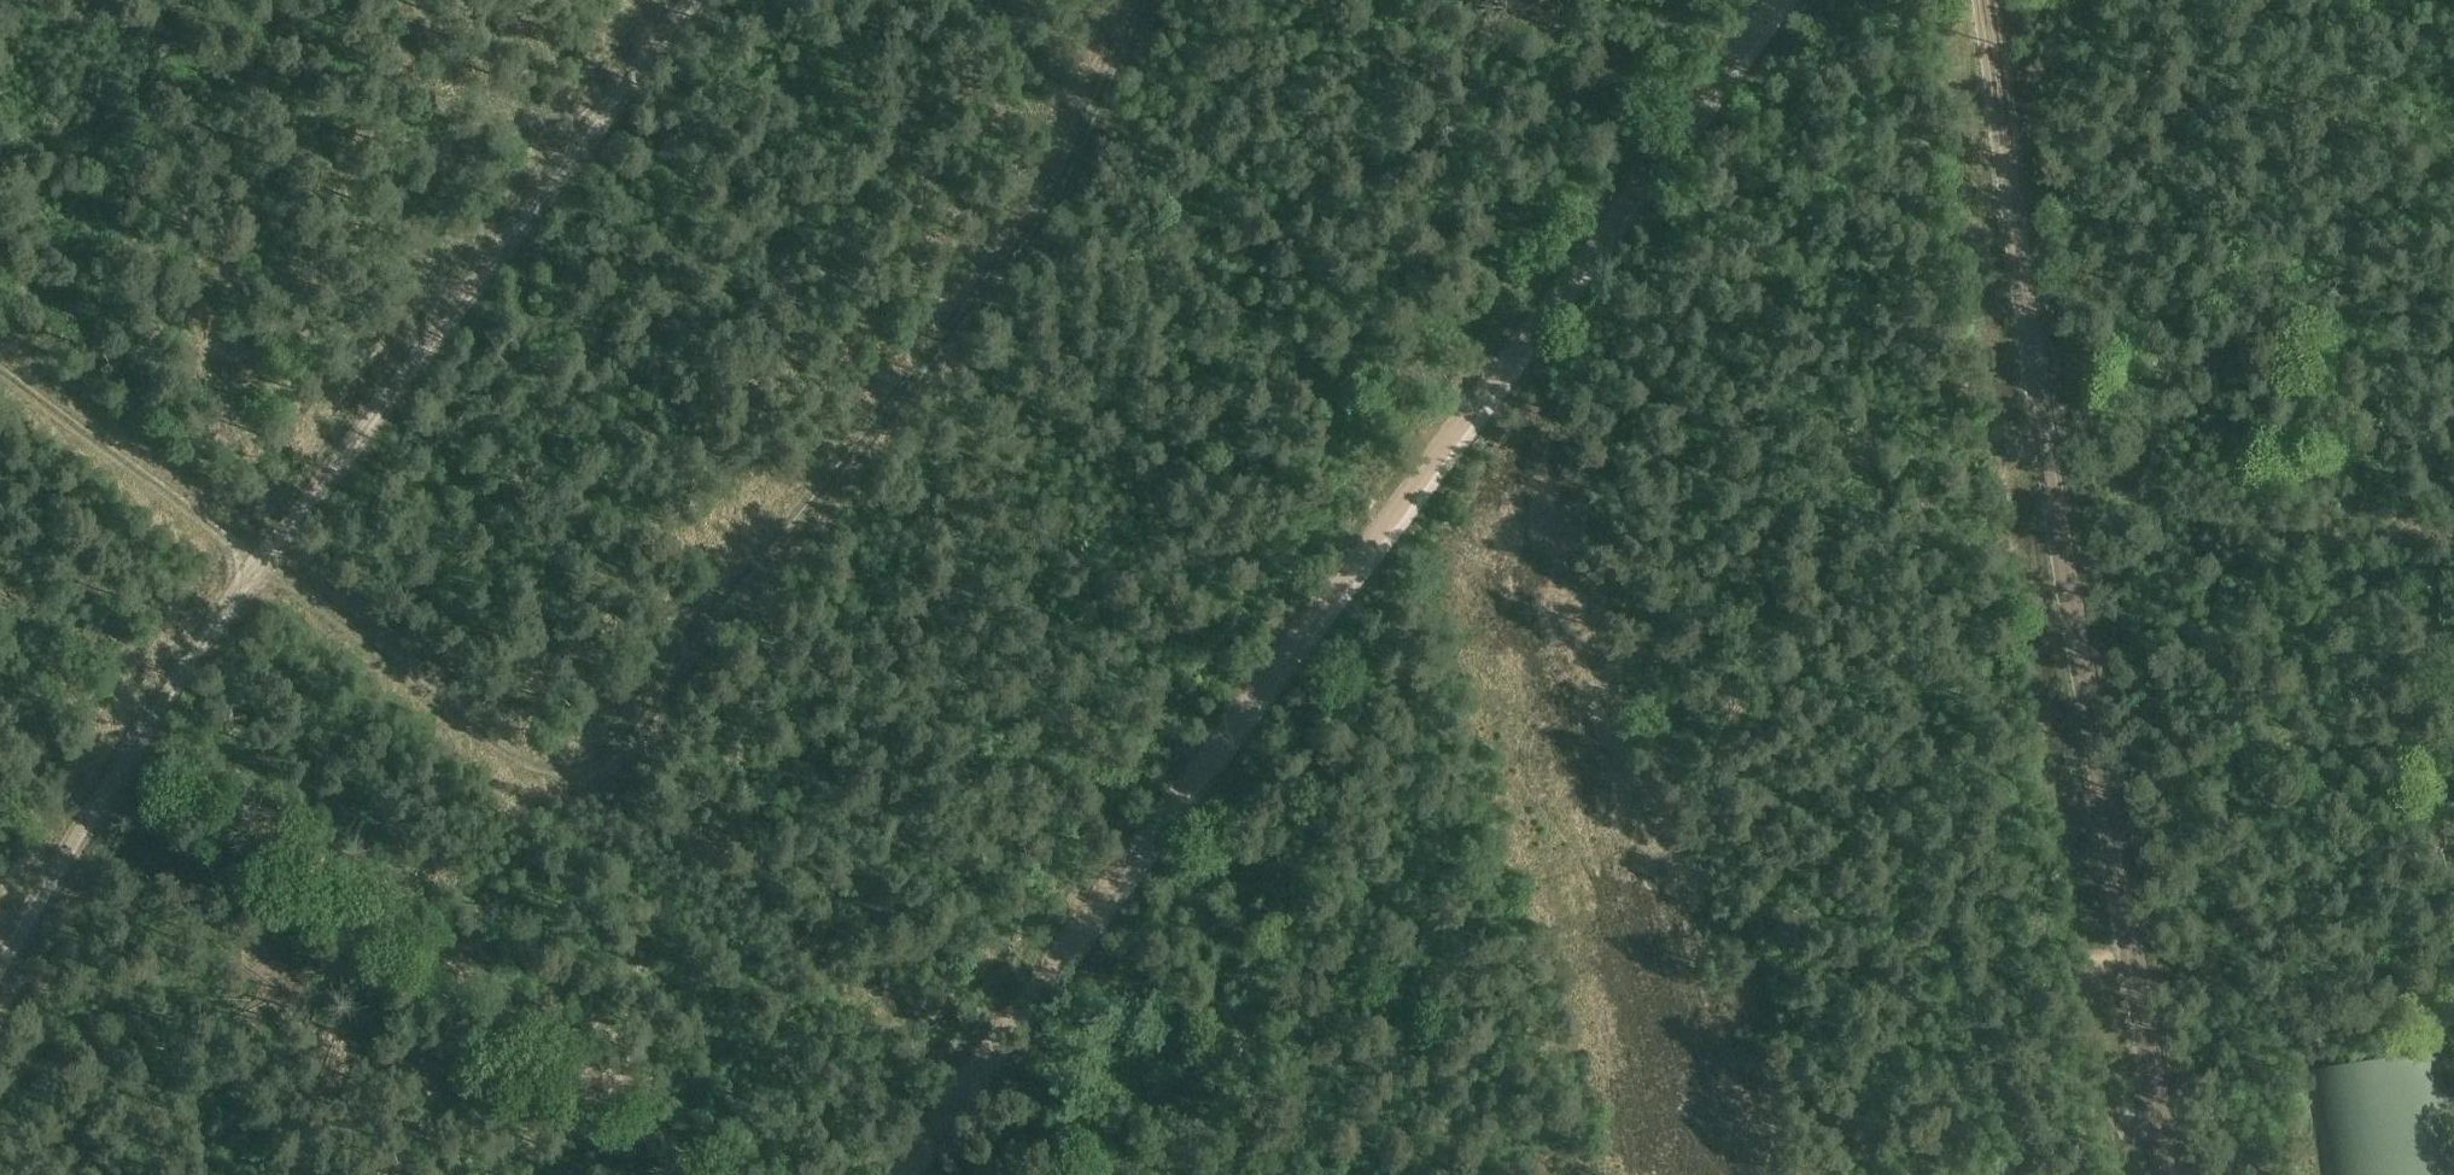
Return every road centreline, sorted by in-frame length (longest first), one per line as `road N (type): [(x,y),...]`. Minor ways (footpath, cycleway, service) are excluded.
road 1 (track): [(896,1174),(1775,0)]
road 2 (track): [(2171,1174),(2050,478),(1985,0)]

